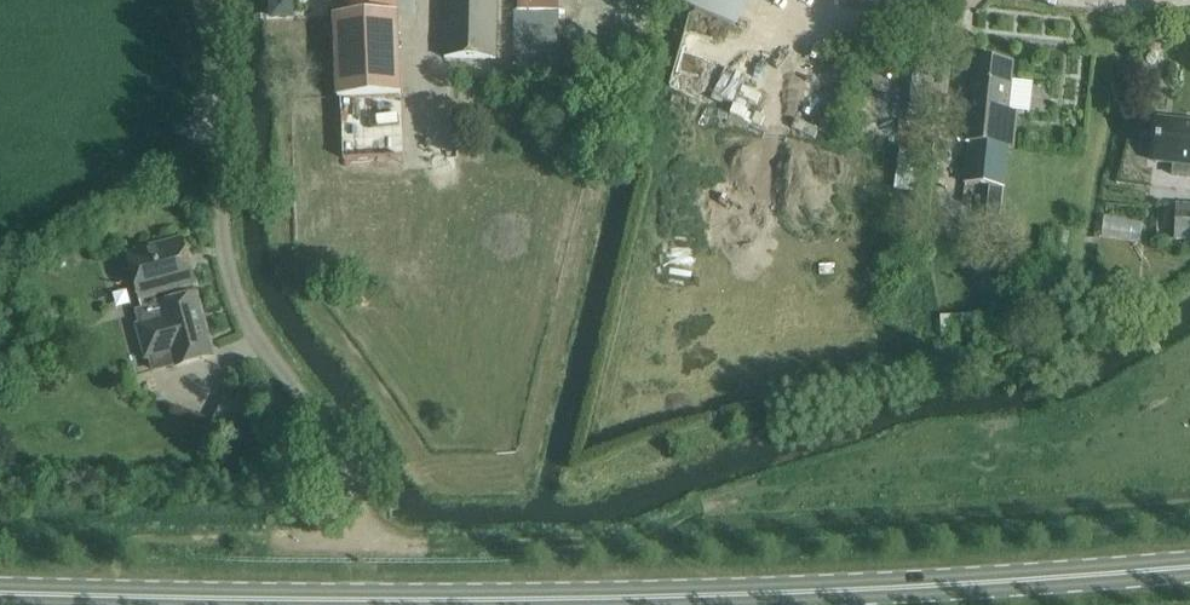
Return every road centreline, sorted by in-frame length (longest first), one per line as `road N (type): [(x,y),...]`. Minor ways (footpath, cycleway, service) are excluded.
road 1 (primary): [(368,603),(829,593),(1189,572)]
road 2 (residential): [(367,509),(361,461),(310,394),(272,364),(239,295),(221,194),(211,0)]
road 3 (primary): [(368,603),(0,594)]

